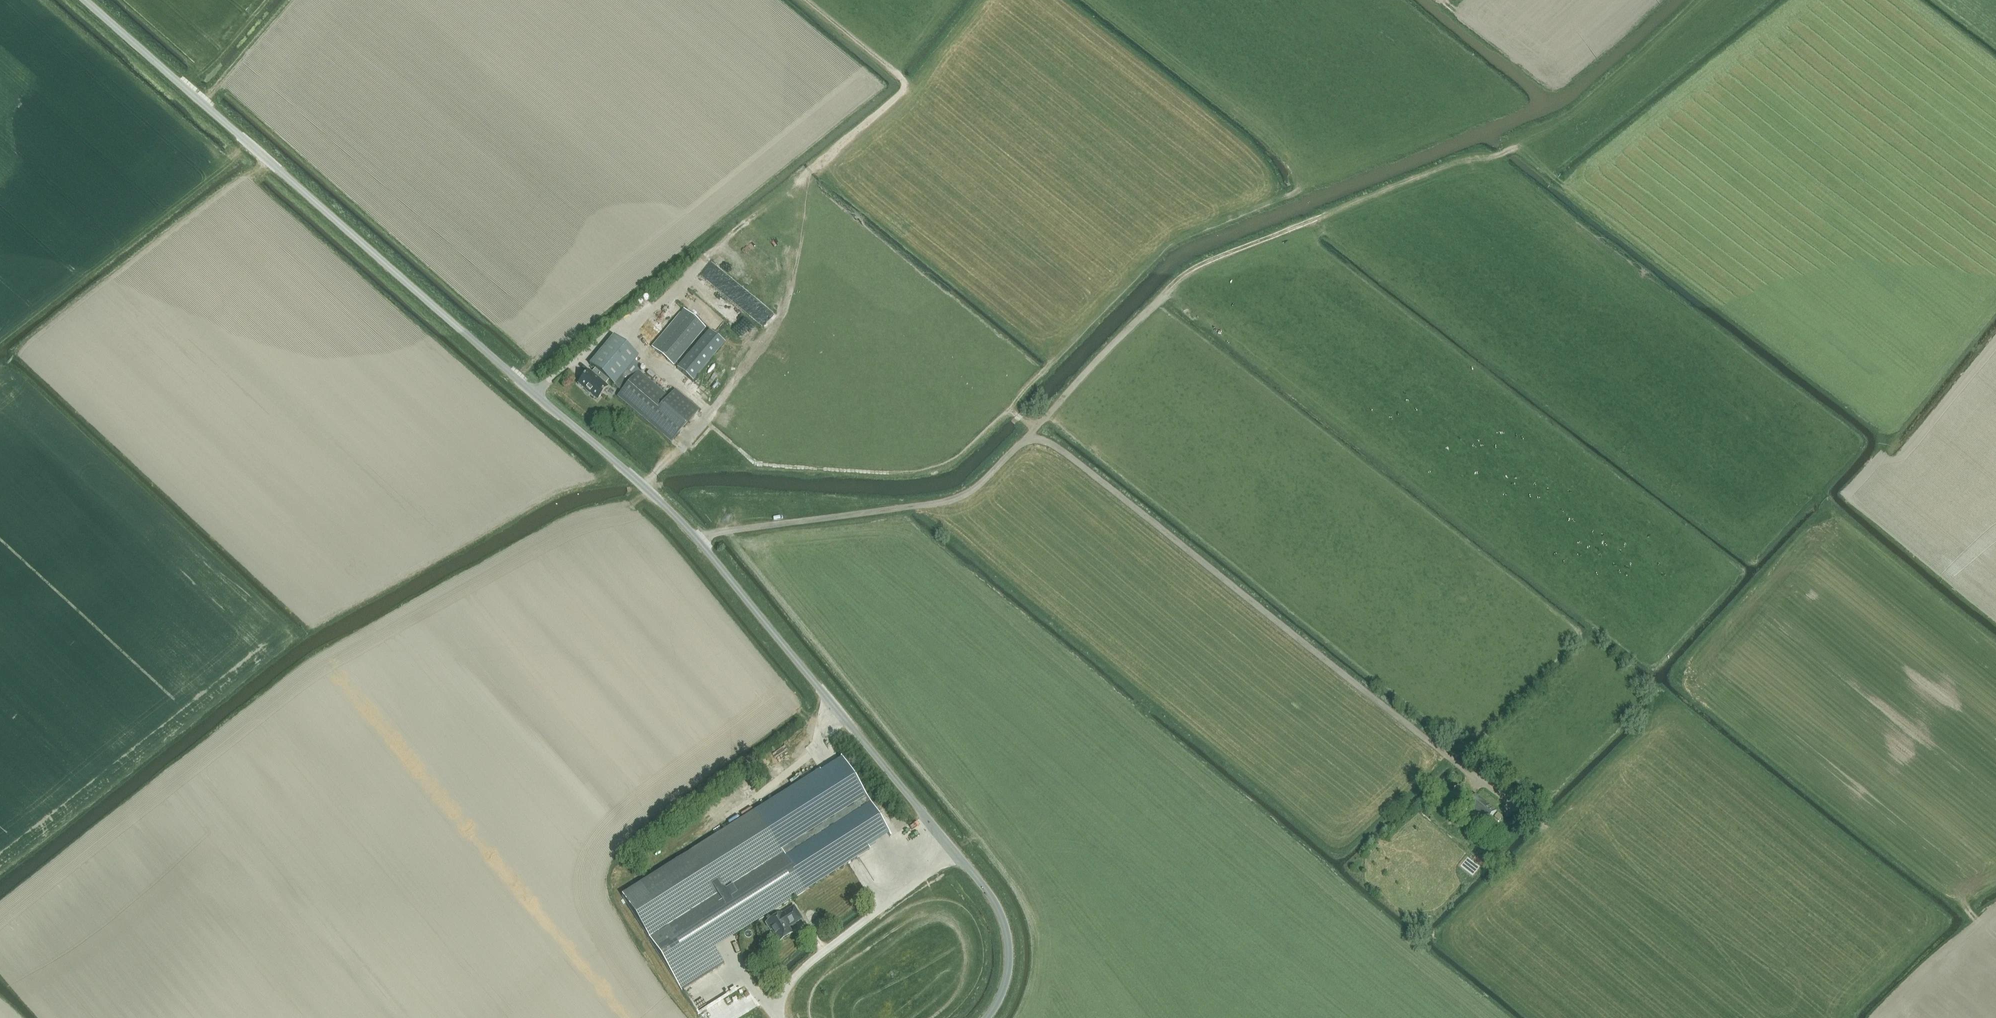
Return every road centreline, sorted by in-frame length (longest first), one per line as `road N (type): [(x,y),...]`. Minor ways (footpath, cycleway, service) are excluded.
road 1 (tertiary): [(987,1017),(1009,970),(1010,945),(996,905),(696,537),(84,0)]

